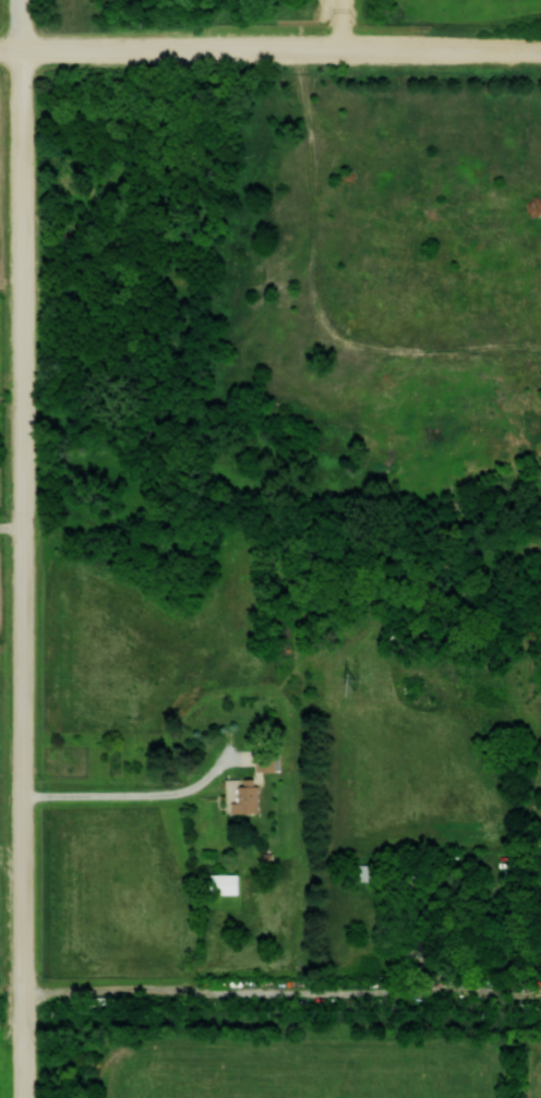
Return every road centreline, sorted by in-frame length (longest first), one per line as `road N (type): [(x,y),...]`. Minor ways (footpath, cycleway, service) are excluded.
road 1 (residential): [(29,1097),(27,51)]
road 2 (residential): [(540,54),(0,51)]

